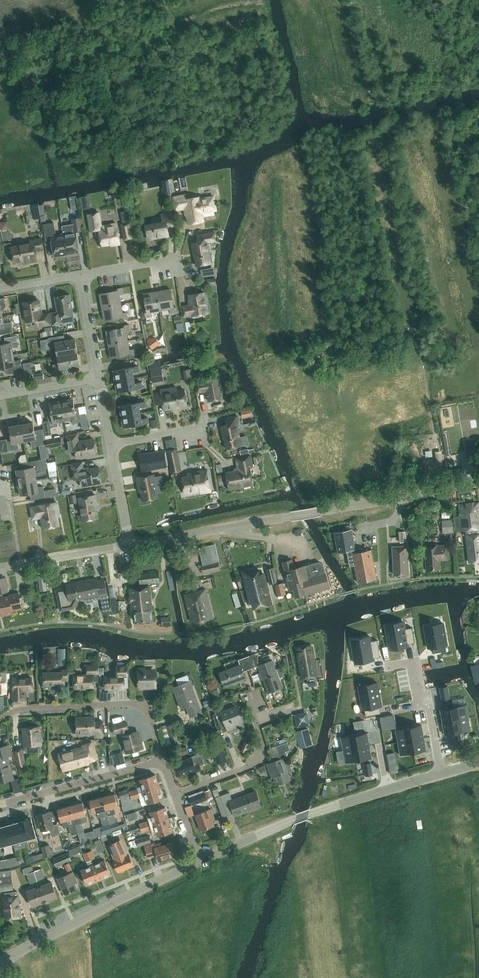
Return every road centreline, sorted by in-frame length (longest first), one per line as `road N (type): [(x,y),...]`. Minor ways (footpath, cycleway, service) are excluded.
road 1 (residential): [(478,483),(129,544)]
road 2 (tertiary): [(0,961),(200,861)]
road 3 (residential): [(164,762),(140,705),(21,709),(0,720)]
road 4 (tertiary): [(200,861),(389,788)]
road 5 (residential): [(164,762),(0,803)]
road 6 (residential): [(174,794),(260,762),(262,737),(251,707)]
road 7 (residential): [(129,544),(0,568)]

